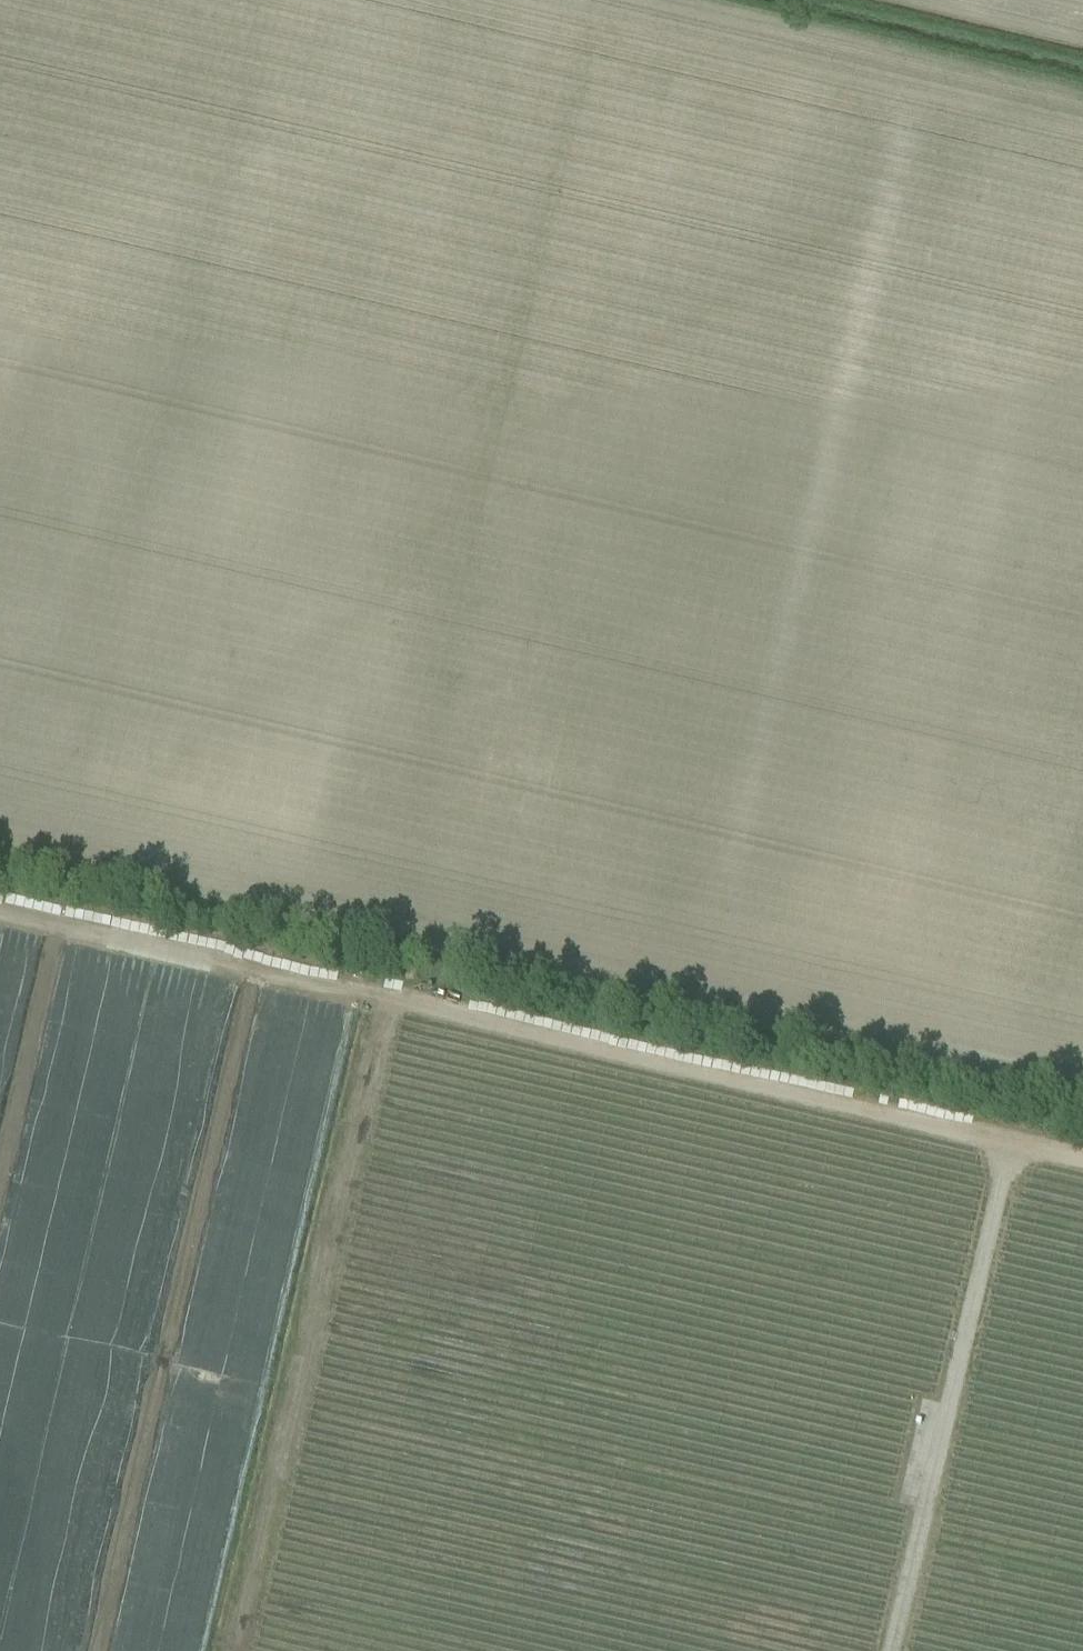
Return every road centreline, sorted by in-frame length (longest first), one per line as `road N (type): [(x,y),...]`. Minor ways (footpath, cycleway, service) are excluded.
road 1 (track): [(0,905),(1082,1151)]
road 2 (track): [(1012,1134),(893,1650)]

